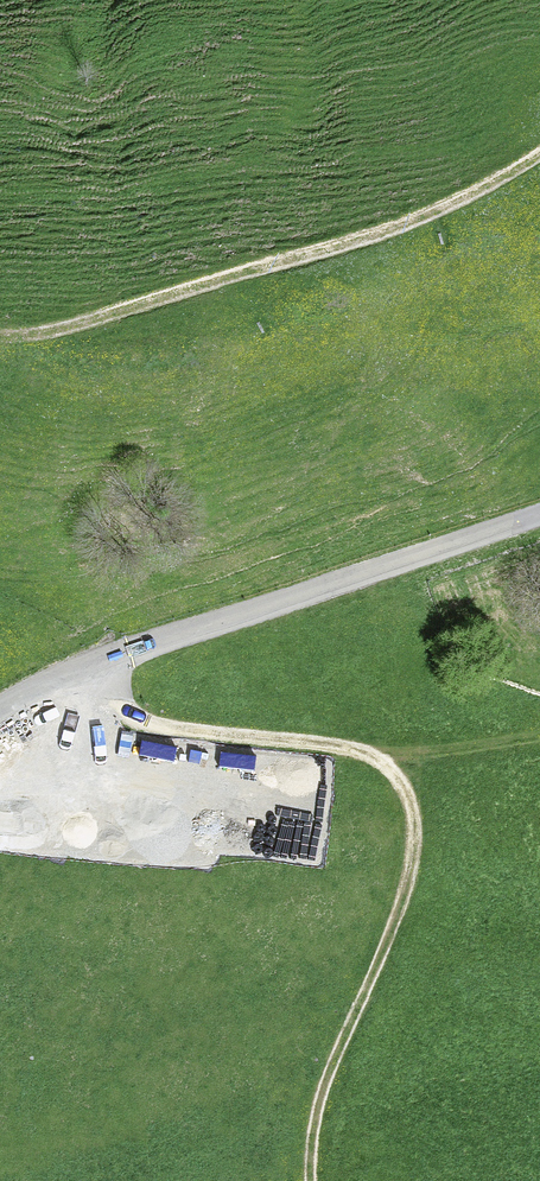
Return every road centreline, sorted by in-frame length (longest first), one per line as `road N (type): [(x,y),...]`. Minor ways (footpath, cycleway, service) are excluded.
road 1 (track): [(311,1180),(310,1142),(328,1072),(410,873),(419,830),(412,802),(384,767),(358,751),(169,730),(138,719),(121,706),(103,658)]
road 2 (tertiary): [(539,511),(103,658),(0,707)]
road 3 (track): [(539,156),(383,235),(75,326),(0,335)]

